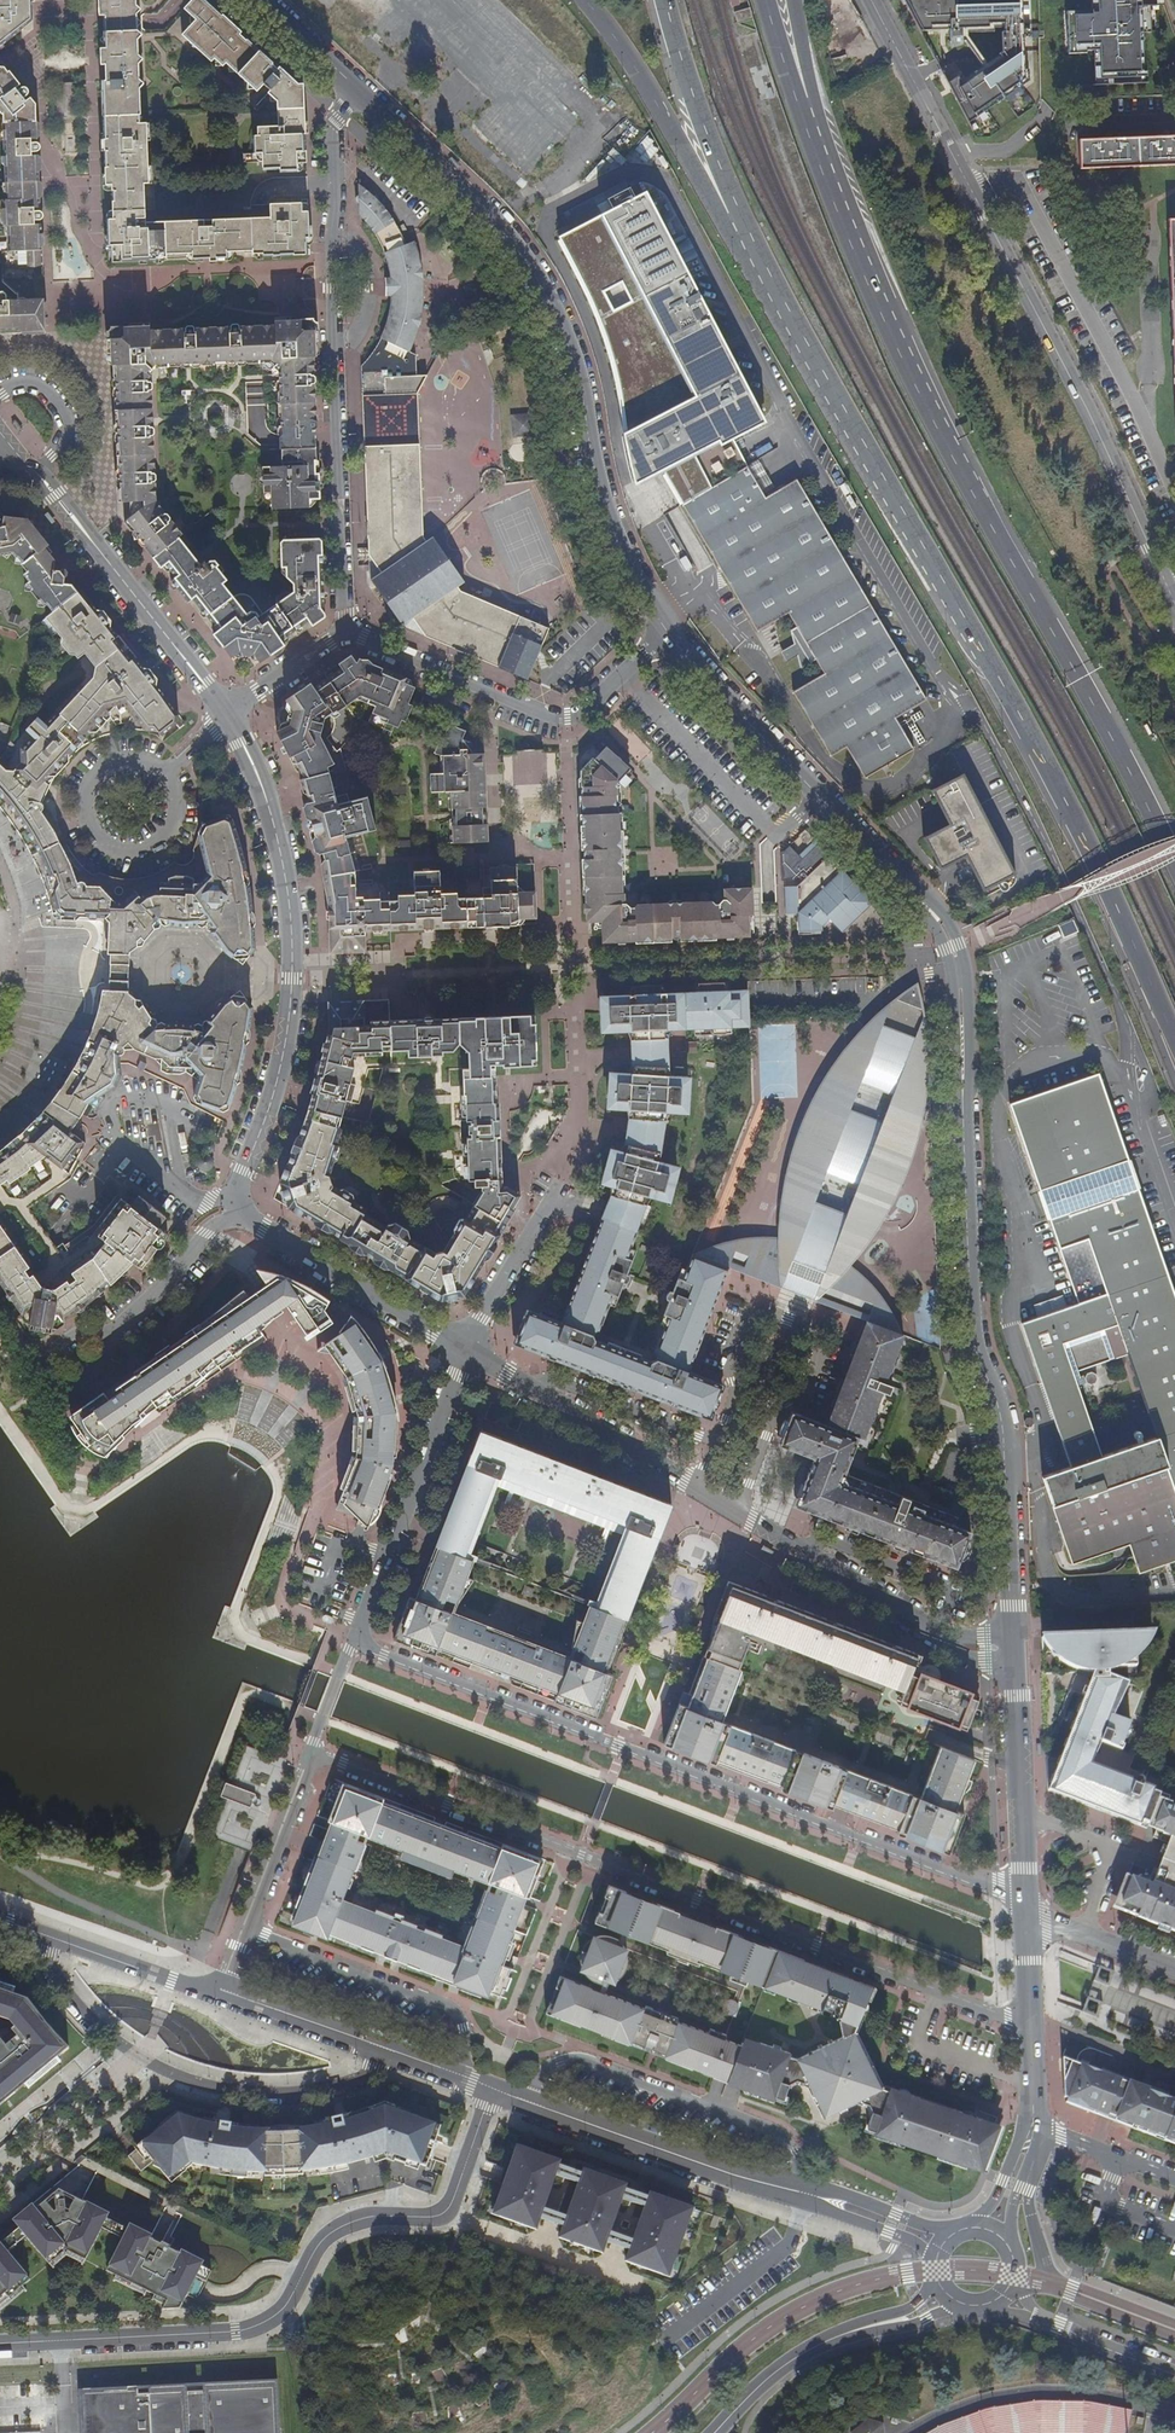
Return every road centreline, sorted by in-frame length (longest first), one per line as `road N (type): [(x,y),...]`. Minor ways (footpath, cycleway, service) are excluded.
road 1 (tertiary): [(1012,1637),(1004,1440),(973,1341),(955,955),(938,919),(667,632)]
road 2 (trunk): [(756,262),(1005,685),(1107,885),(1174,1044)]
road 3 (residential): [(1030,2026),(312,1753)]
road 4 (trunk): [(1174,873),(885,331),(831,197)]
road 5 (residential): [(357,1638),(618,1746),(998,1883),(1025,1907)]
road 6 (unclassified): [(871,0),(1086,406),(1174,604)]
road 7 (tertiary): [(667,632),(612,528),(578,374),(544,292),(493,218),(361,91)]
road 8 (residential): [(493,2089),(444,2213),(343,2226),(316,2250),(285,2305),(257,2326),(0,2344)]
road 9 (residential): [(344,632),(330,132),(361,91)]
road 10 (residential): [(228,716),(278,839),(292,979),(279,1077),(244,1171),(240,1215)]
road 11 (residential): [(699,1490),(736,1395),(729,1363),(748,1316),(764,1311),(814,1330),(822,1346),(803,1395),(776,1410),(738,1513)]
road 12 (residential): [(48,1936),(43,1952),(58,1985),(91,2023),(134,2056),(204,2086),(267,2097),(330,2089),(374,2068),(387,2049)]
road 13 (residential): [(667,632),(579,715),(567,716),(535,712),(344,632)]
road 14 (residential): [(4,438),(228,716)]
road 15 (residential): [(805,2194),(793,2152),(775,2131),(579,2058),(546,2069),(530,2103)]
road 16 (trunk): [(585,0),(756,262)]
road 17 (residential): [(357,1638),(466,1349)]
road 18 (unclassified): [(530,2103),(805,2194)]
road 19 (residential): [(460,2075),(464,2027),(452,2008),(248,1930)]
road 20 (trunk): [(665,0),(756,262)]
road 21 (residential): [(466,1349),(699,1490)]
road 22 (residential): [(240,1215),(466,1349)]
road 23 (residential): [(738,1513),(952,1643)]
road 24 (tertiary): [(1025,1907),(1013,1661)]
road 25 (trunk): [(831,197),(761,0)]
road 26 (tertiary): [(715,2432),(794,2359),(881,2324)]
road 27 (trunk): [(831,197),(791,0)]
road 28 (residential): [(562,1181),(466,1349)]
road 29 (residential): [(240,1215),(208,1235),(98,1340)]
road 30 (residential): [(312,1753),(248,1930)]
road 31 (unclassified): [(227,1992),(387,2049)]
road 32 (residential): [(98,1340),(76,1329),(60,1334),(47,1352),(49,1370),(63,1384),(89,1383),(102,1369),(102,1347)]
road 33 (unclassified): [(1025,1907),(1174,1969)]
road 34 (residential): [(1138,1114),(1154,1092),(1127,1034),(1126,1091)]
road 35 (unclassified): [(1041,2319),(1174,2375)]
road 36 (residential): [(344,632),(228,716)]
road 37 (unclassified): [(956,2231),(822,2198)]
road 38 (tertiary): [(361,91),(261,0)]
road 39 (unclassified): [(173,1981),(48,1936)]
road 40 (unclassified): [(822,2198),(935,2257)]
road 41 (residential): [(312,1753),(357,1638)]
road 42 (tertiary): [(1008,2242),(1033,2125)]

